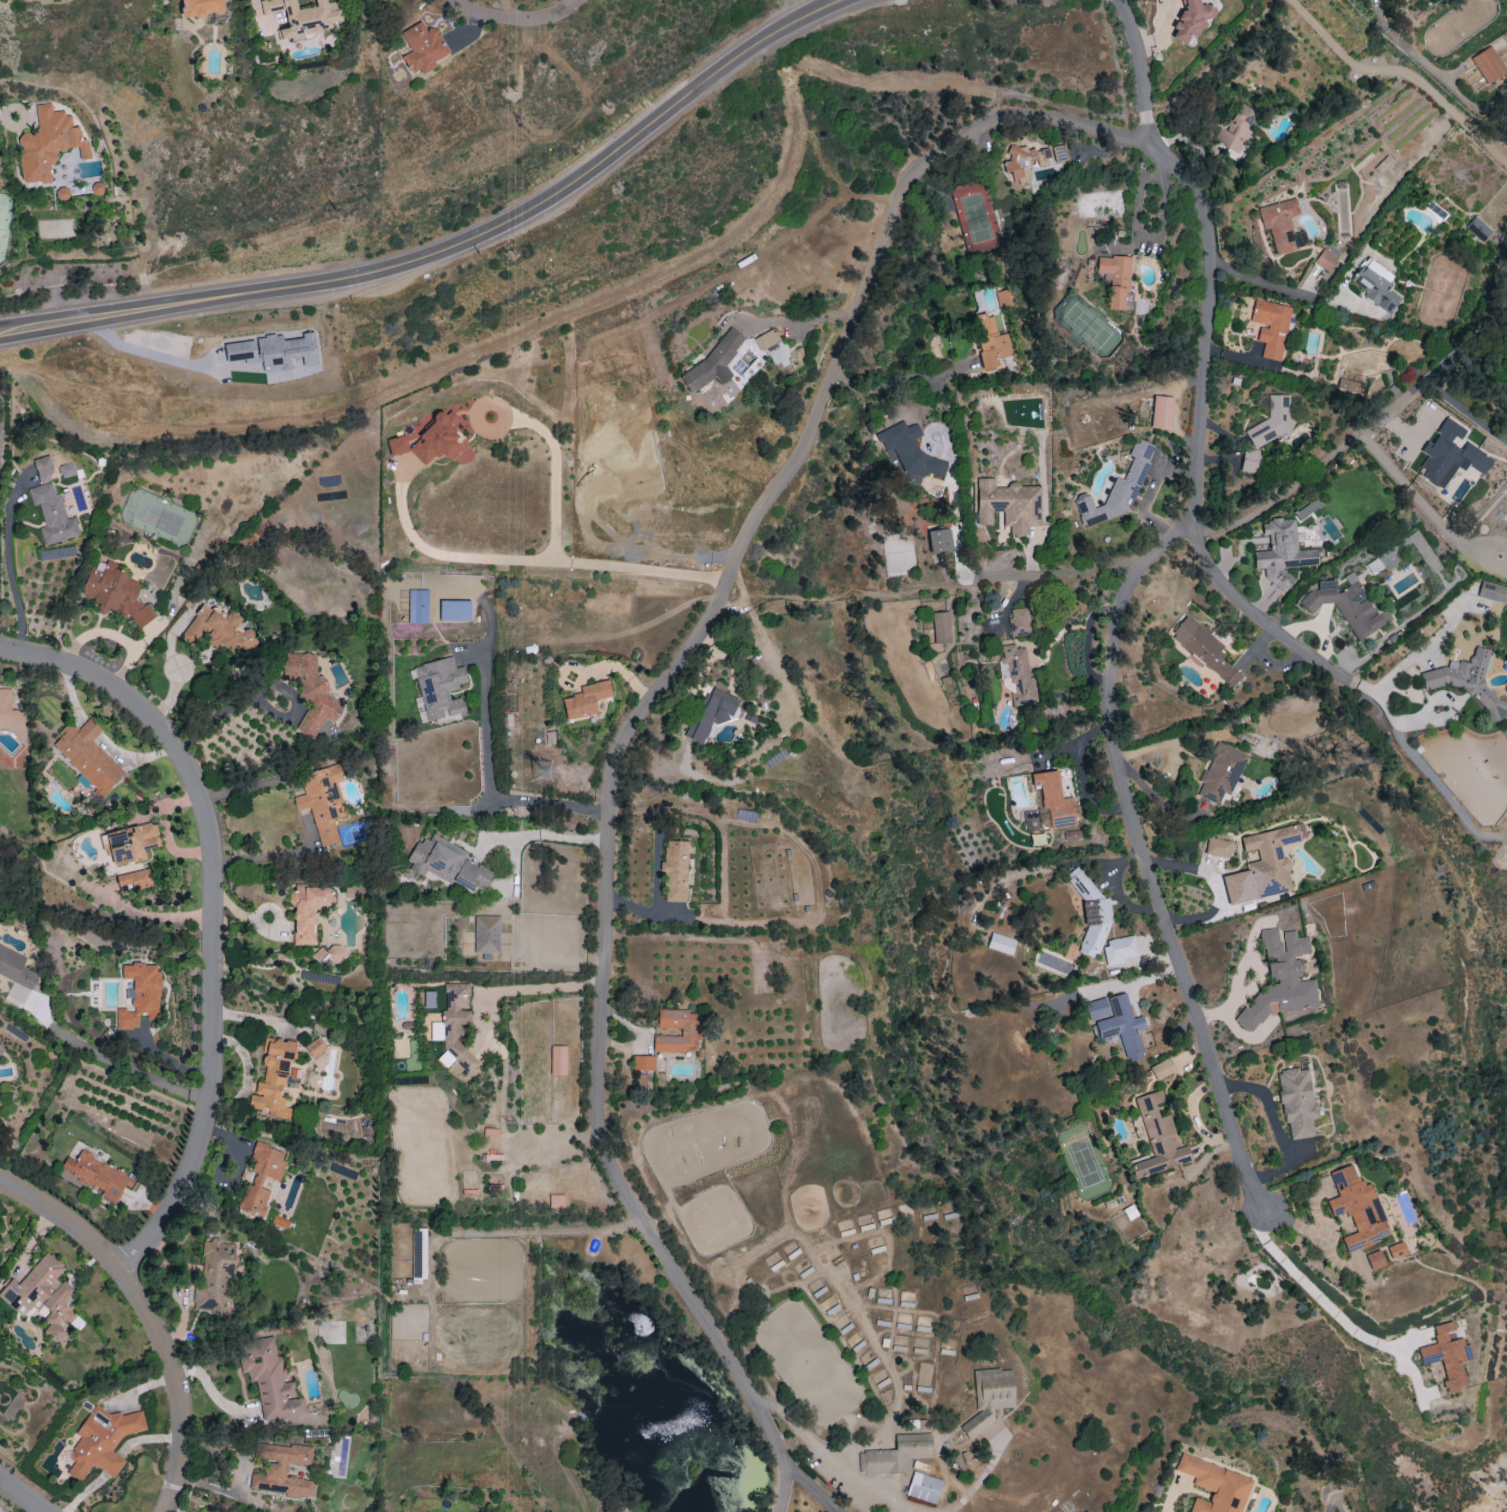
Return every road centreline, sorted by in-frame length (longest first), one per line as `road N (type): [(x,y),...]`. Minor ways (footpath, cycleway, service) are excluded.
road 1 (residential): [(692,1299),(613,1157),(602,1112),(612,788),(622,746),(702,640),(764,510),(820,424),(905,183),(979,131),(1016,116),(1147,149)]
road 2 (residential): [(1266,1214),(1124,802),(1110,718),(1124,602),(1181,522),(1198,478),(1208,217),(1198,188),(1147,149)]
road 3 (primary): [(0,331),(286,290),(460,245),(534,209),(734,61),(835,0)]
road 4 (residential): [(124,1270),(187,1184),(205,1129),(214,1081),(214,848),(185,766),(155,718),(126,691),(80,668),(0,647)]
road 5 (residential): [(166,1511),(184,1462),(187,1403),(170,1351),(124,1270)]
road 6 (residential): [(1358,688),(1238,601),(1181,522)]
road 7 (residential): [(785,1463),(692,1299)]
road 8 (residential): [(0,1181),(100,1244),(124,1270)]
road 9 (residential): [(1147,149),(1138,54),(1117,0)]

